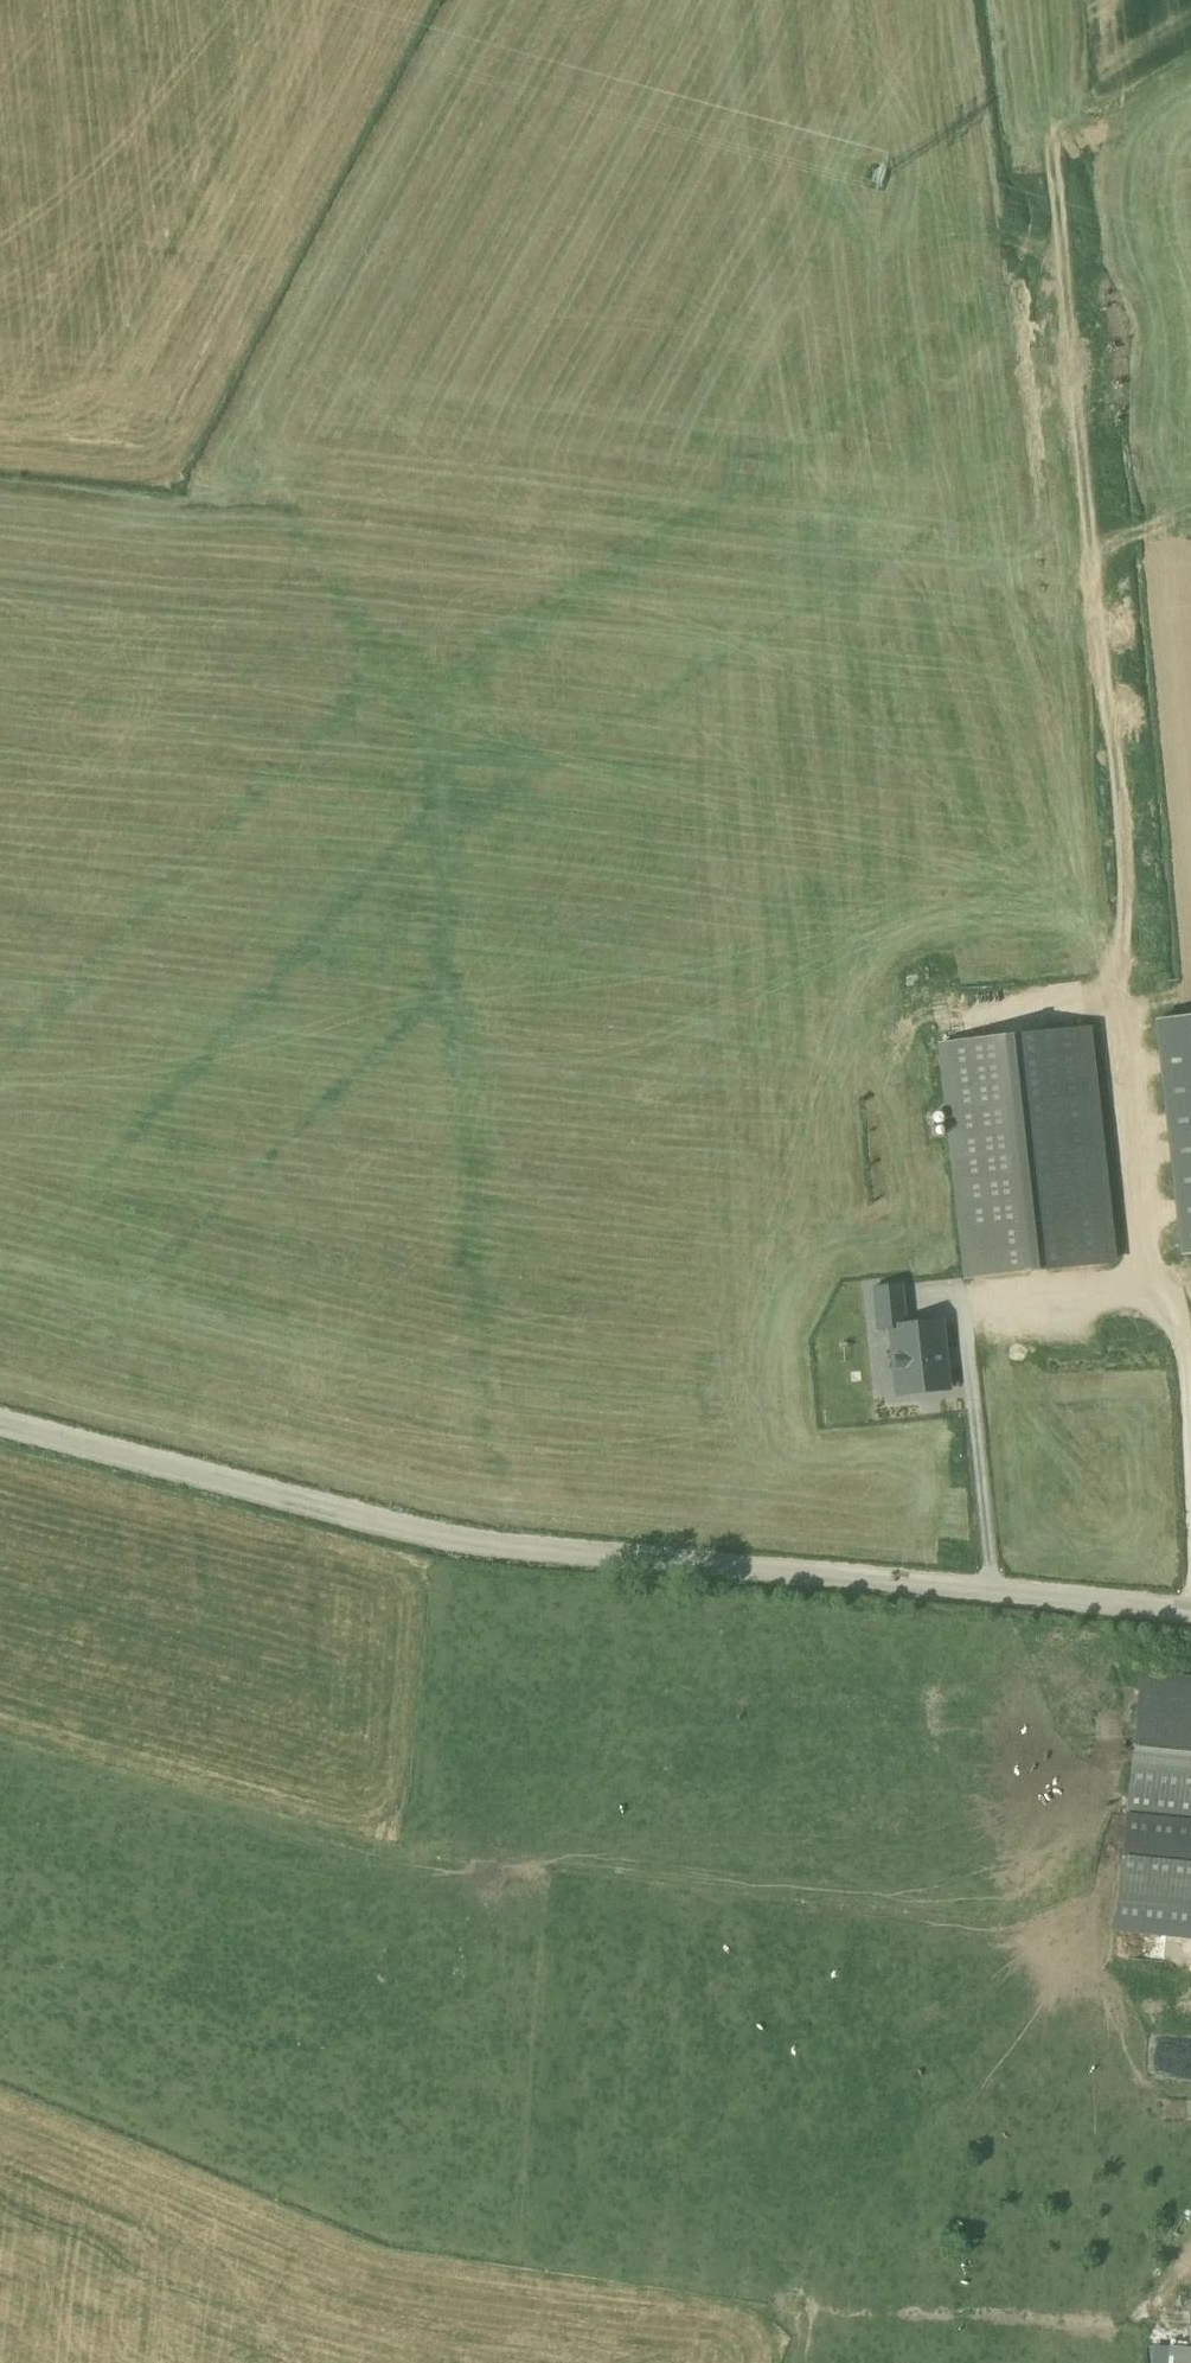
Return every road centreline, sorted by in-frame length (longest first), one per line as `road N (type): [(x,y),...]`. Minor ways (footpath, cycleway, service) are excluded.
road 1 (unclassified): [(1190,1614),(481,1547),(0,1423)]

